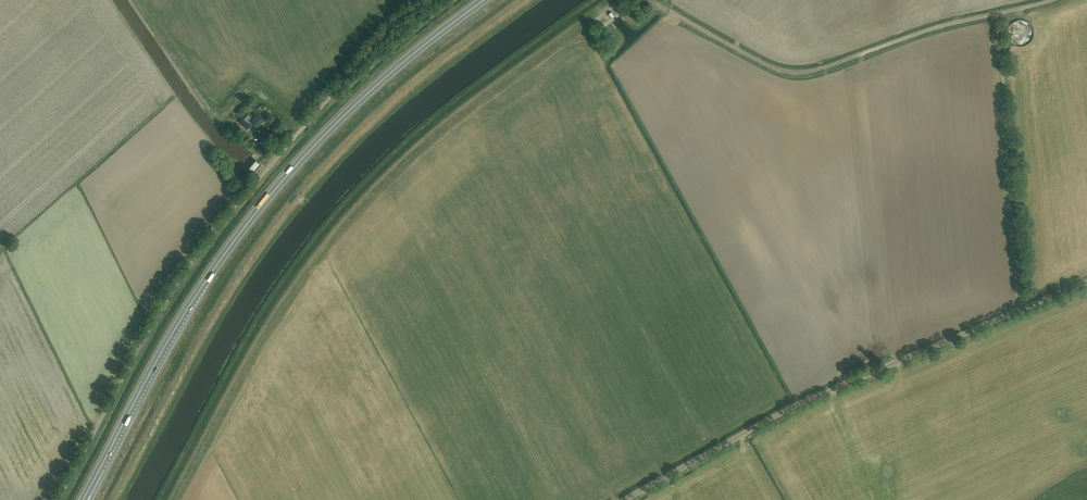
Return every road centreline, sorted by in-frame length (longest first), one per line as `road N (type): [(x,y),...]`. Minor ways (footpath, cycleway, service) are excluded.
road 1 (unclassified): [(58,499),(201,250),(393,22),(426,0)]
road 2 (trunk): [(100,469),(172,335),(250,221),(362,99),(484,0)]
road 3 (unclassified): [(627,499),(788,410),(1086,282)]
road 4 (unclassified): [(650,0),(773,68),(798,73),(1055,0)]

